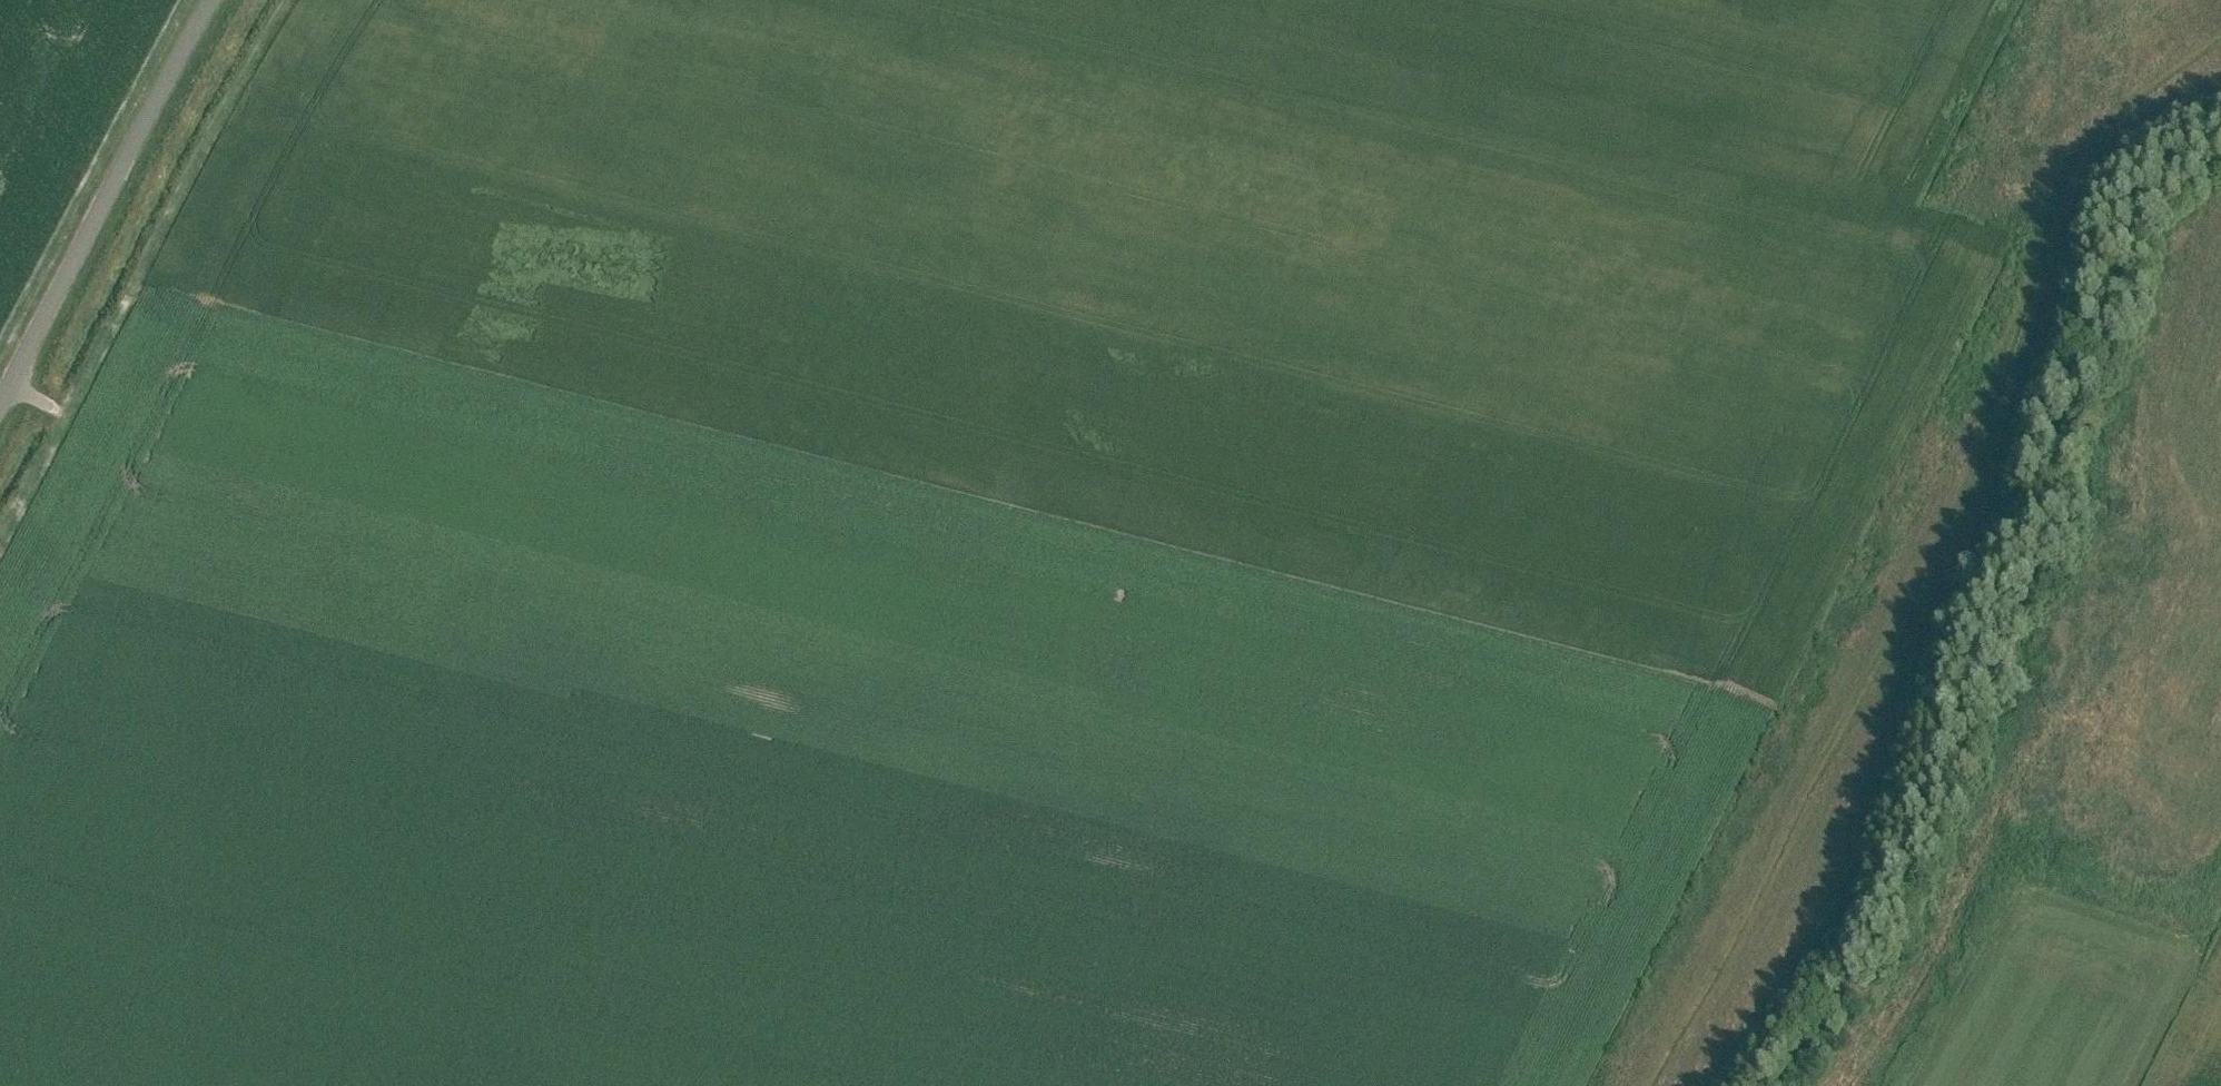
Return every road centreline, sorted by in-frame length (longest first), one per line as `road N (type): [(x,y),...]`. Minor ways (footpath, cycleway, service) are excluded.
road 1 (unclassified): [(0,402),(213,0)]

